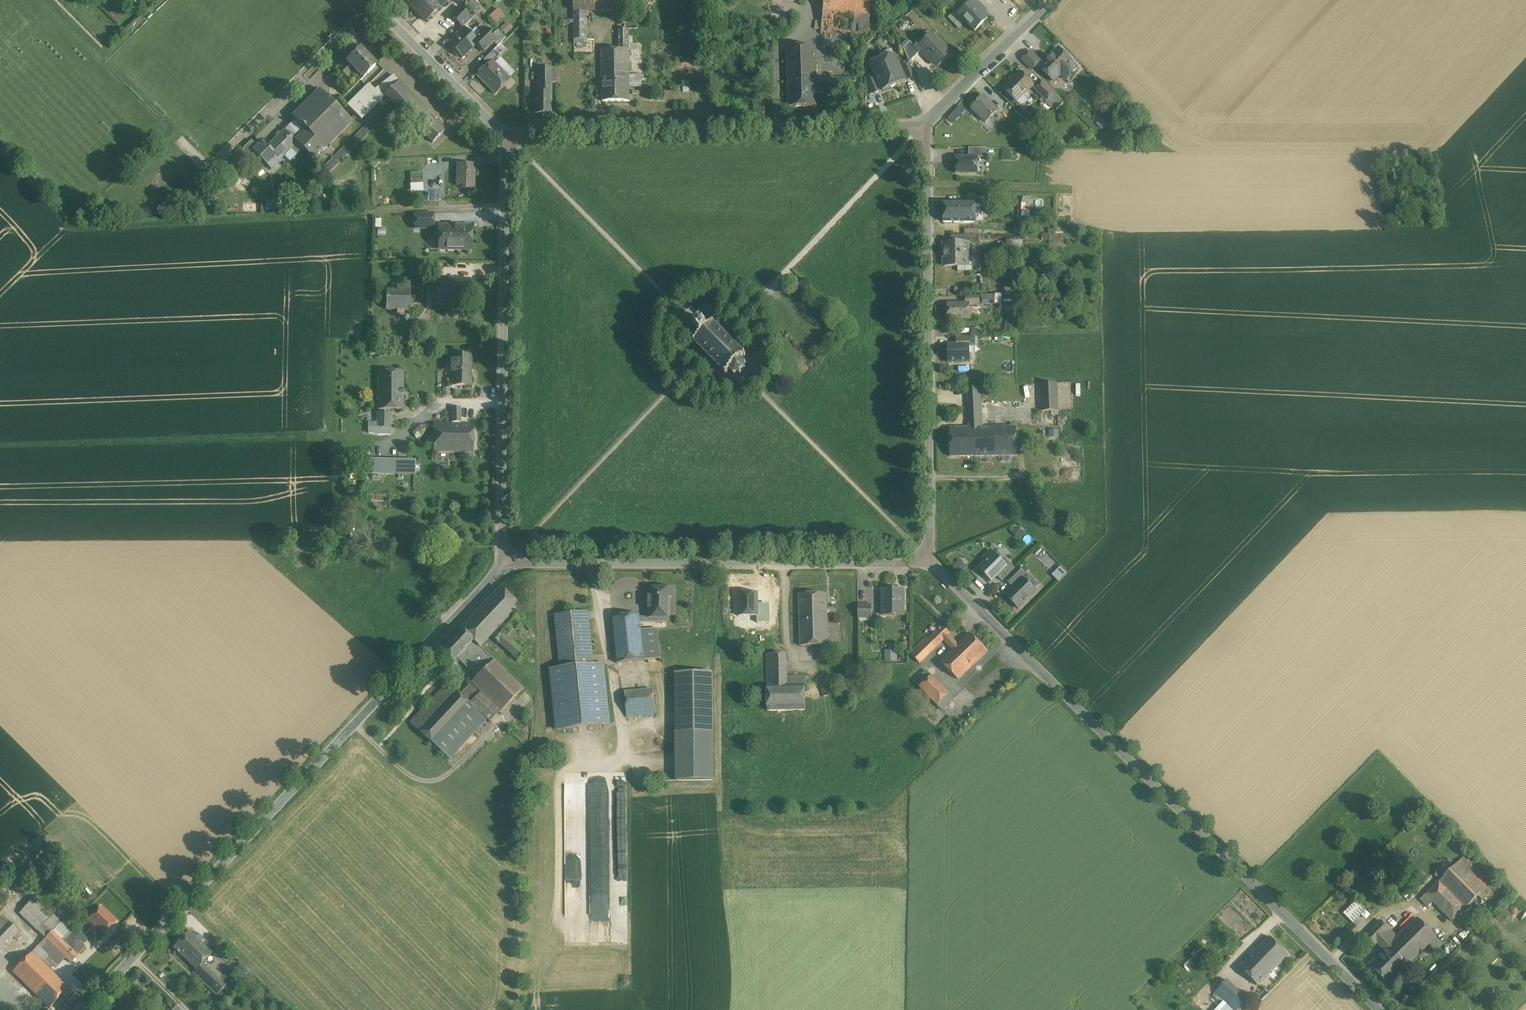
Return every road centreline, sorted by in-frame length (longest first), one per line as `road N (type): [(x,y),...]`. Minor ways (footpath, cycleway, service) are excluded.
road 1 (tertiary): [(932,564),(1383,1009)]
road 2 (tertiary): [(83,1009),(504,563)]
road 3 (tertiary): [(932,564),(925,126)]
road 4 (tertiary): [(504,563),(932,564)]
road 5 (tertiary): [(505,135),(504,563)]
road 6 (tertiary): [(925,126),(505,135)]
road 7 (tertiary): [(369,0),(505,135)]
road 8 (tertiary): [(925,126),(1048,0)]

